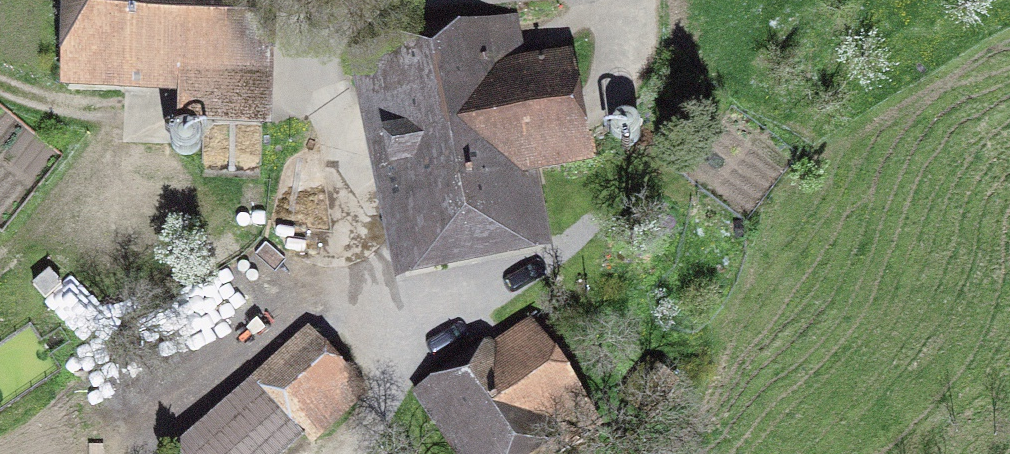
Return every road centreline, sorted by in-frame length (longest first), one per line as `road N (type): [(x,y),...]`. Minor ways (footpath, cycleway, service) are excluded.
road 1 (track): [(616,0),(627,64),(591,223),(537,275),(445,332),(389,329),(342,219),(314,68)]
road 2 (track): [(421,0),(314,68),(290,0)]
road 3 (track): [(405,330),(362,437),(344,453)]

